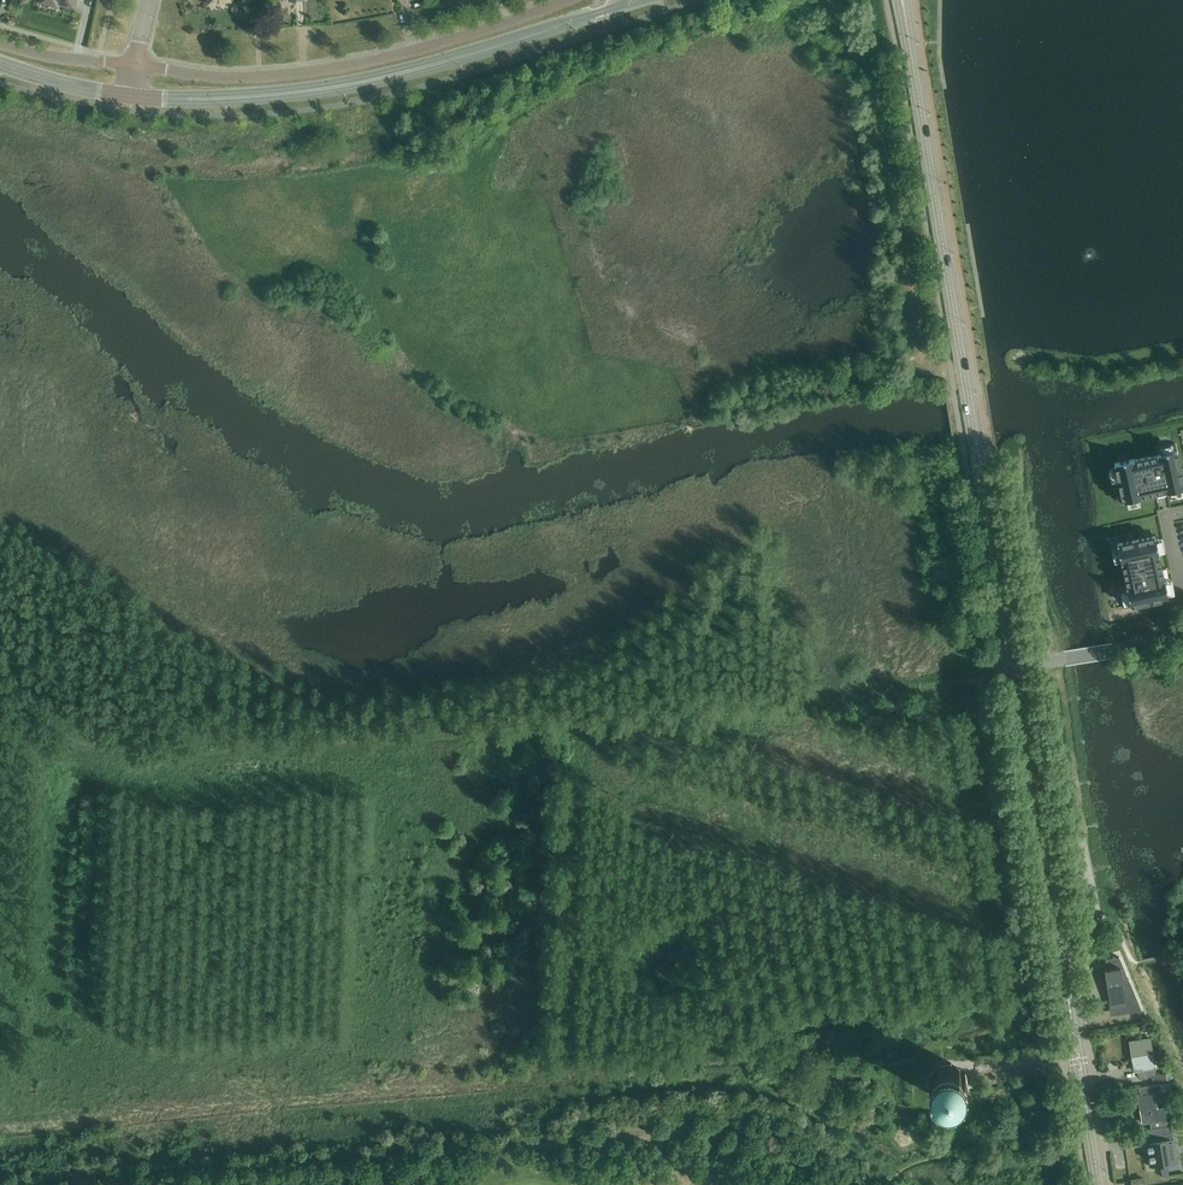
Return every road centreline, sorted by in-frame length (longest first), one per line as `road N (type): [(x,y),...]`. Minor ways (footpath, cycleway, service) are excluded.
road 1 (track): [(1014,667),(789,710),(164,755),(0,723)]
road 2 (track): [(834,1184),(781,1139),(747,1125),(48,1184)]
road 3 (secondary): [(1014,667),(902,0)]
road 4 (secondary): [(1101,1184),(1014,667)]
road 5 (secondary): [(128,97),(251,96),(360,83),(639,0)]
road 6 (residential): [(566,0),(451,40),(332,68),(234,78),(135,64)]
road 7 (unclassified): [(1014,667),(1127,647),(1182,625)]
road 8 (residential): [(135,64),(0,44)]
road 9 (secondary): [(128,97),(0,63)]

